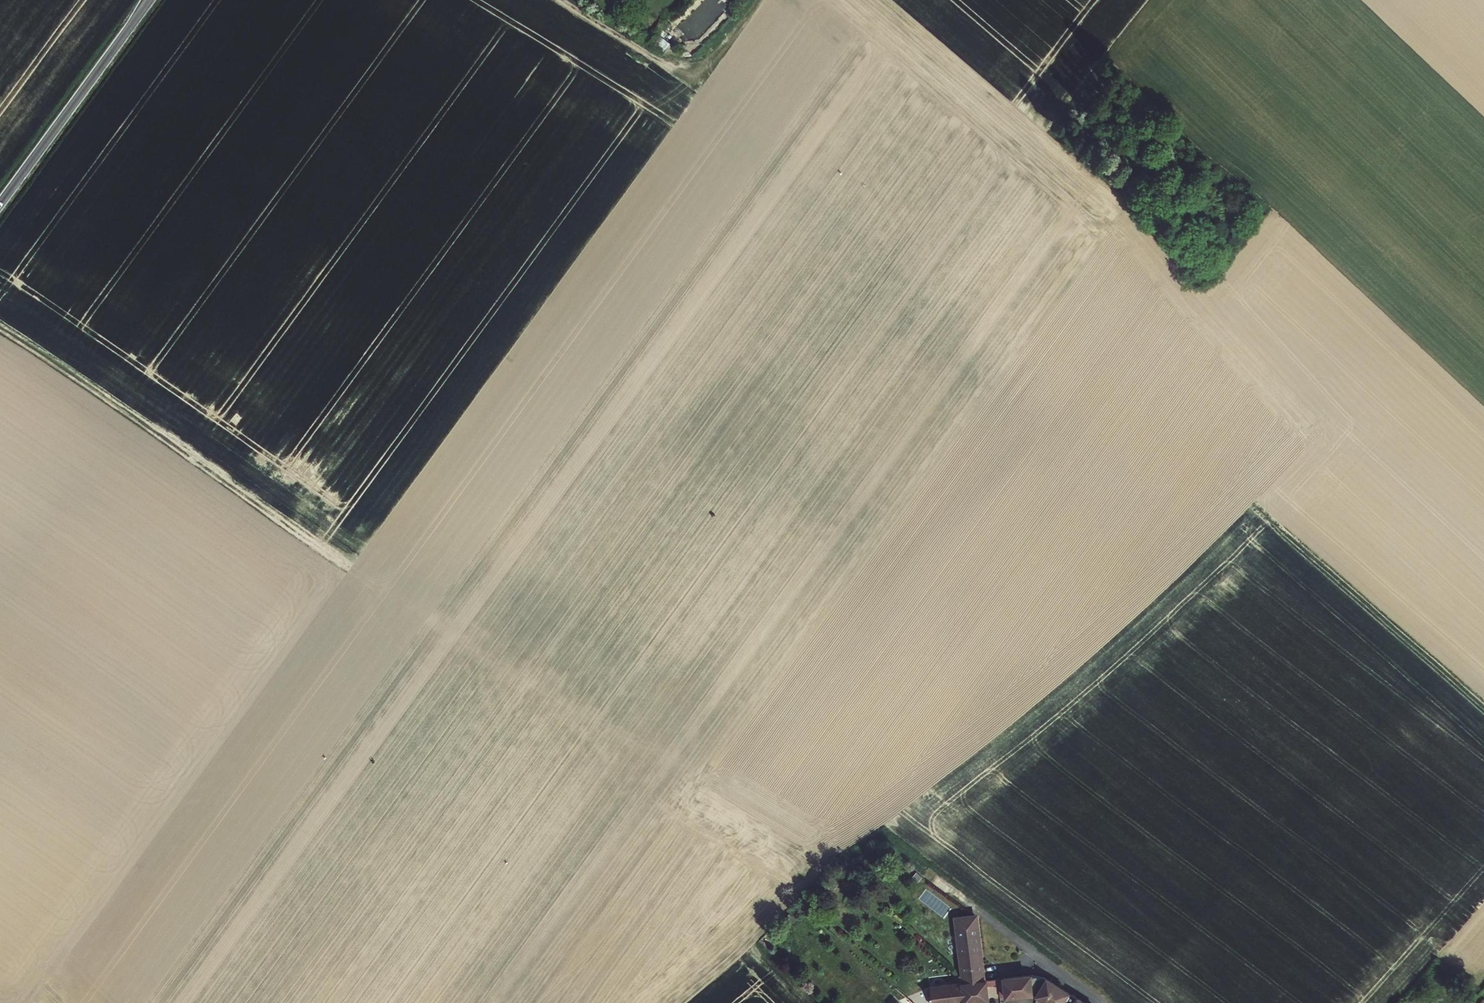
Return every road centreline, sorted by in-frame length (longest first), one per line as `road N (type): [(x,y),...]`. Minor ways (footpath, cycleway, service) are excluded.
road 1 (track): [(0,328),(345,565)]
road 2 (tertiary): [(0,204),(148,0)]
road 3 (track): [(694,81),(561,0)]

